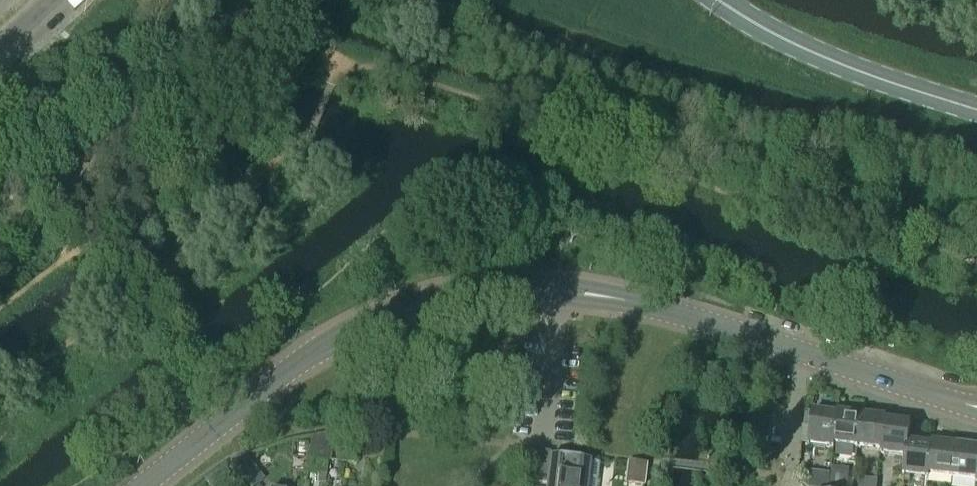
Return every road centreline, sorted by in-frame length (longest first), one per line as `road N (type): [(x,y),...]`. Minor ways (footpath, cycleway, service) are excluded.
road 1 (tertiary): [(141,485),(337,339),(423,306),(486,293),(637,301),(976,407)]
road 2 (secondary): [(976,109),(830,60),(719,0)]

